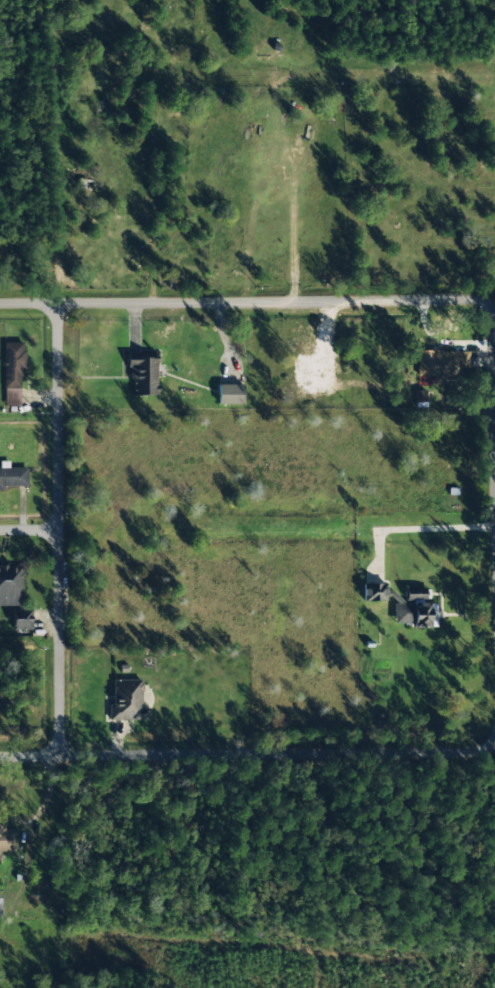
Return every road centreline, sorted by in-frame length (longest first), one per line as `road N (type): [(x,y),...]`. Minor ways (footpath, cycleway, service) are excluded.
road 1 (residential): [(494,750),(0,755)]
road 2 (residential): [(493,300),(0,303)]
road 3 (residential): [(60,755),(59,302)]
road 4 (residential): [(494,480),(493,300)]

